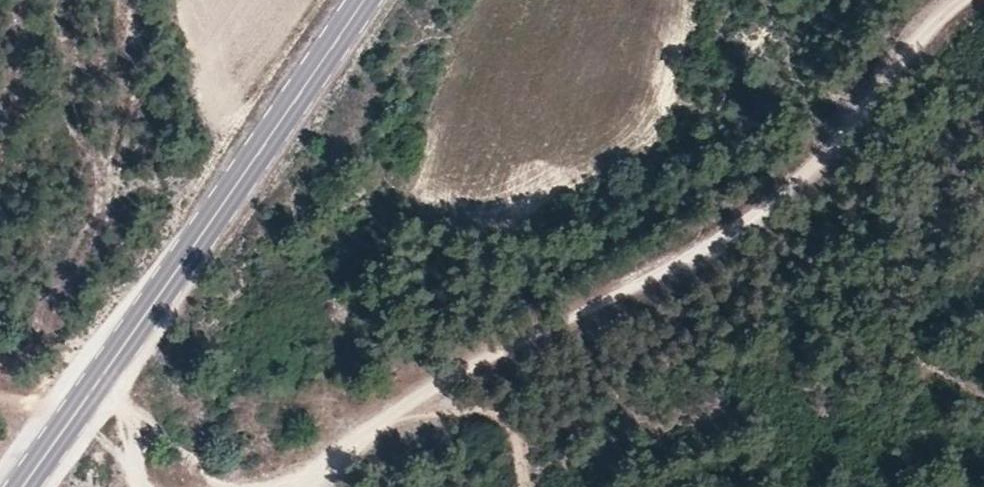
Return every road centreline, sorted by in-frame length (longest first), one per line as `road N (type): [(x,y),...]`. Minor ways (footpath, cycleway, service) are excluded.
road 1 (track): [(970,0),(756,231),(416,399),(326,471),(282,486)]
road 2 (secondary): [(364,0),(27,486)]
road 3 (track): [(416,399),(467,409),(514,433),(526,486)]

